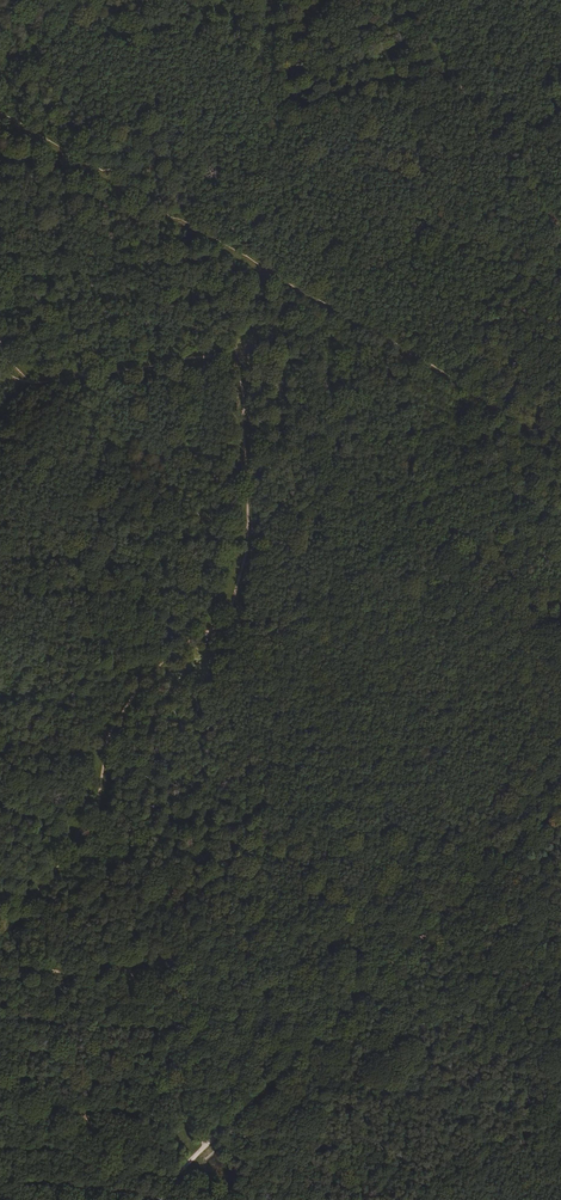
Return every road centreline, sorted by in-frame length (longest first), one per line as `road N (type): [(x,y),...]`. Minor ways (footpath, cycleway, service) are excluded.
road 1 (track): [(203,1150),(354,1016),(560,803)]

